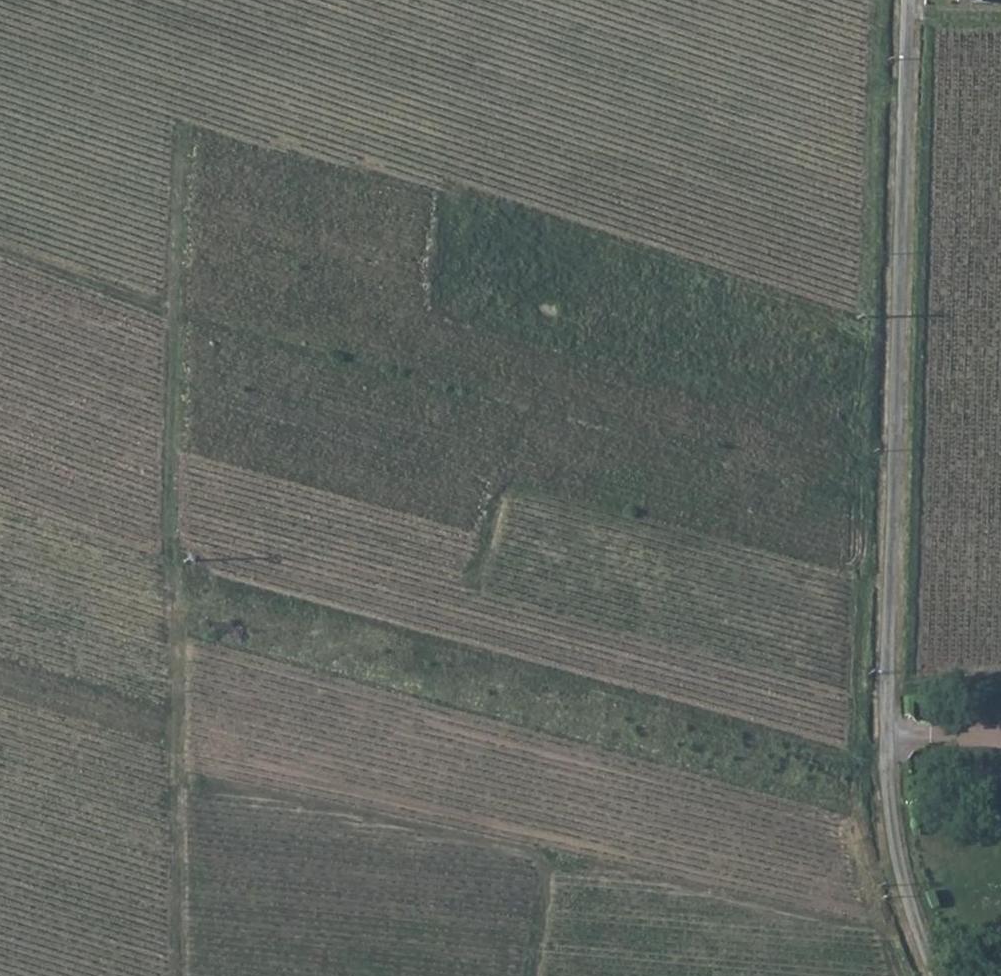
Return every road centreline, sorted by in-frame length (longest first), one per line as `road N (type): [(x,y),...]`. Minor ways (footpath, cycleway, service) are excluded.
road 1 (residential): [(907,0),(889,797),(897,871),(937,975)]
road 2 (track): [(177,137),(183,316),(175,975)]

